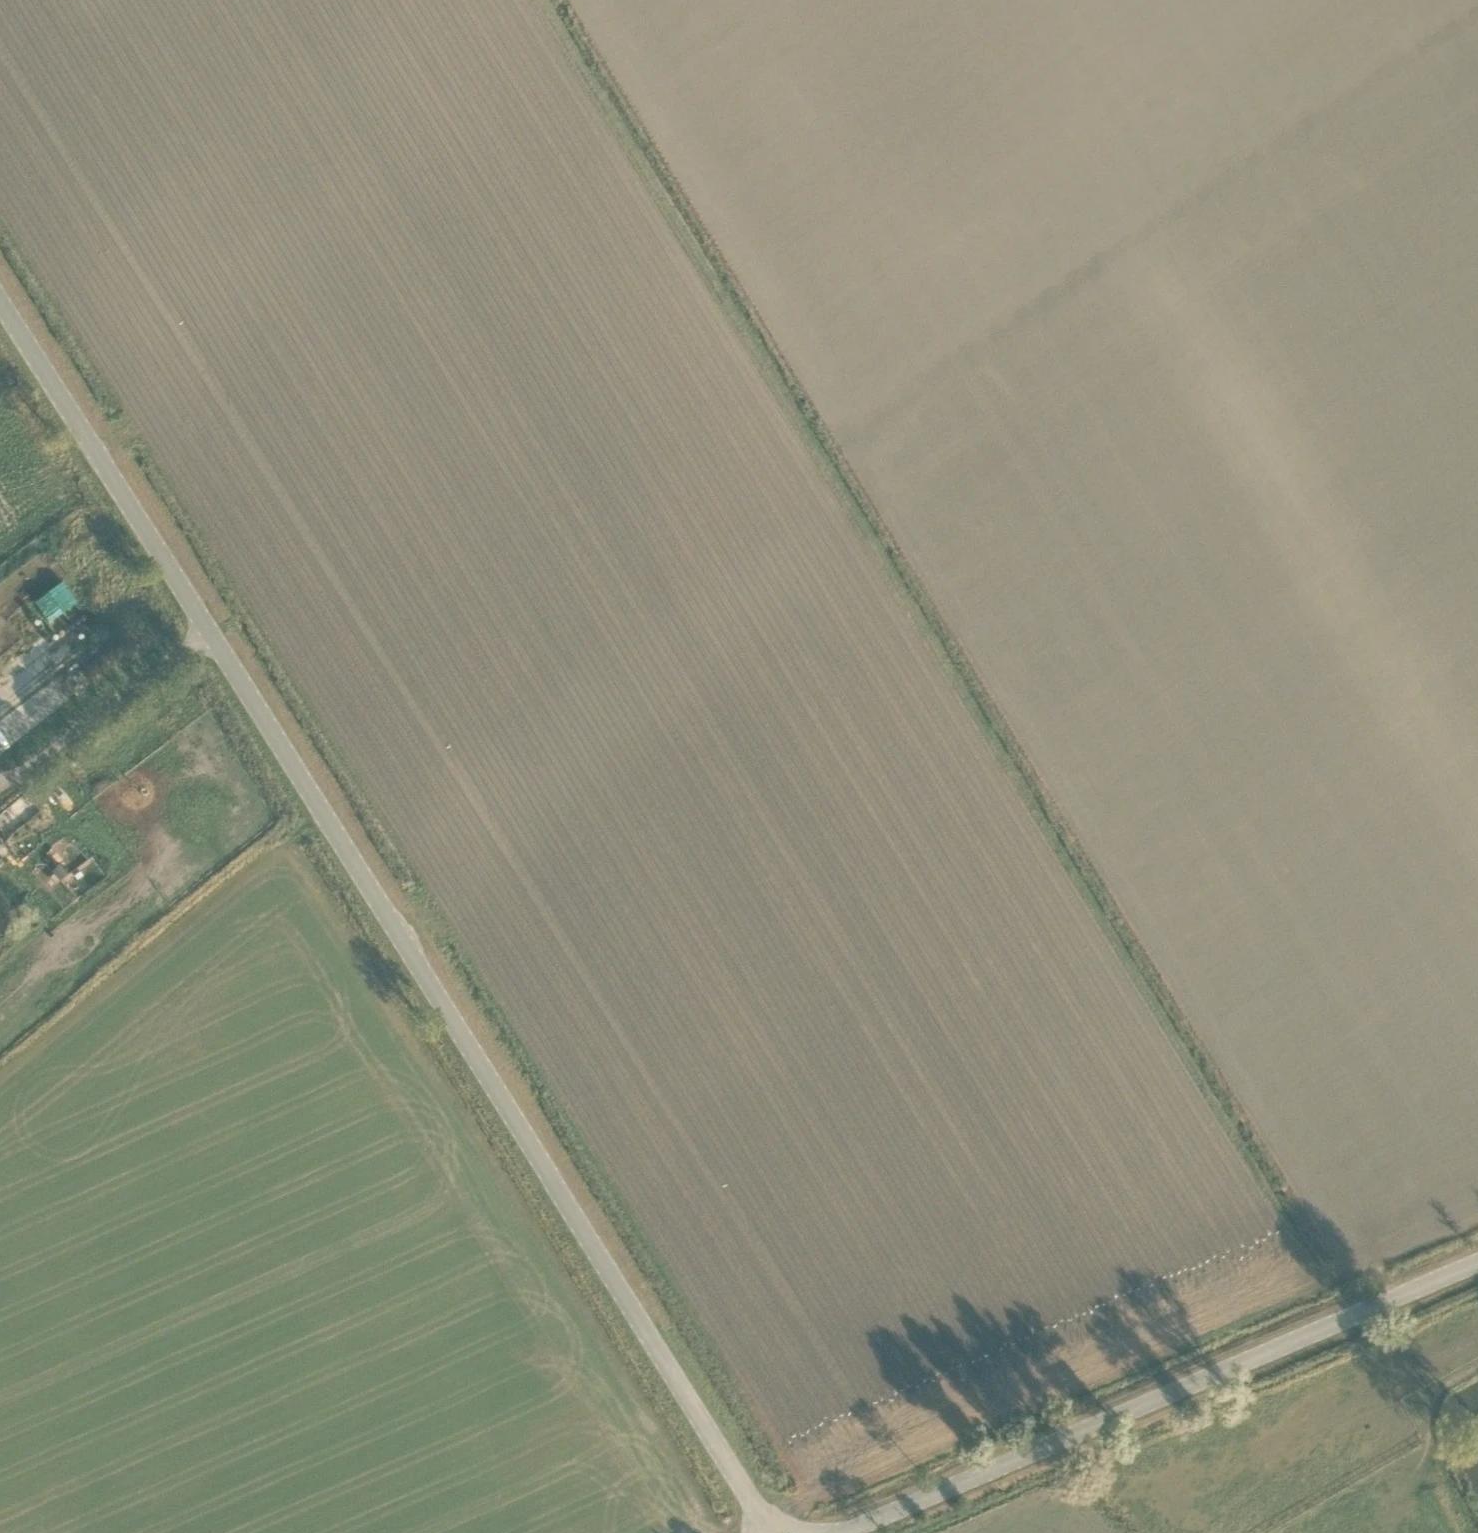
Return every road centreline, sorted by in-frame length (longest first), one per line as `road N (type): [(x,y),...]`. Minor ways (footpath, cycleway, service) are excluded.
road 1 (unclassified): [(771,1532),(0,298)]
road 2 (tertiary): [(840,1532),(1477,1260)]

